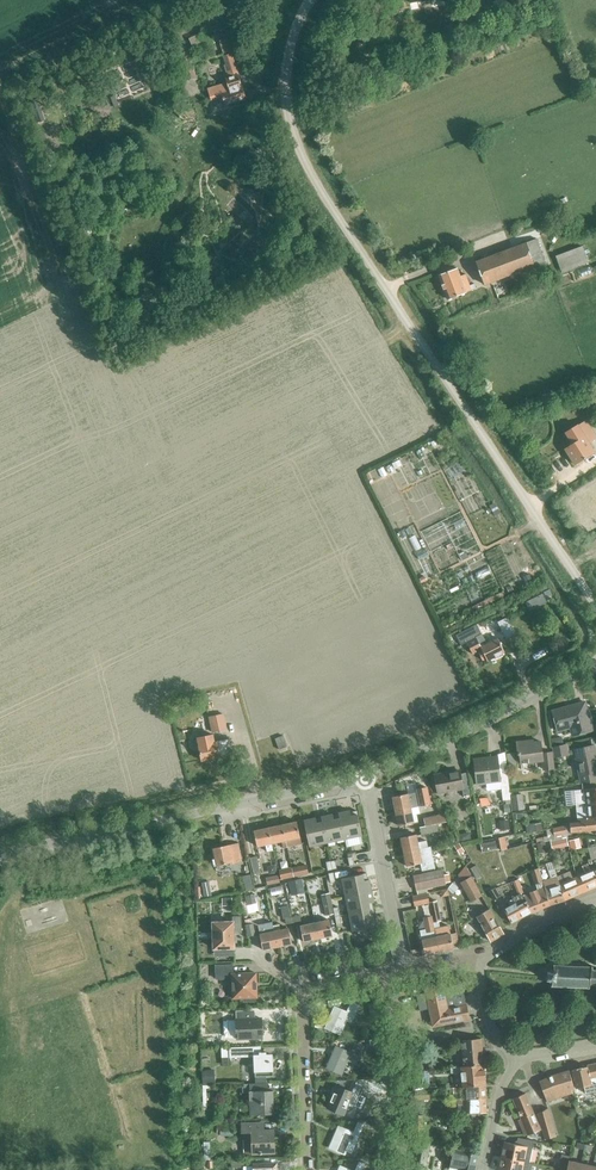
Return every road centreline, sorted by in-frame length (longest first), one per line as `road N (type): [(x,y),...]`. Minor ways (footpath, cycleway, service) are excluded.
road 1 (unclassified): [(581,583),(301,154),(288,60),(308,0)]
road 2 (residential): [(0,854),(365,779)]
road 3 (residential): [(365,779),(595,662)]
road 4 (residential): [(306,1169),(303,994),(382,973)]
road 5 (residential): [(403,1169),(398,1031),(382,973)]
road 6 (residential): [(405,968),(365,779)]
road 7 (residential): [(474,955),(595,897)]

